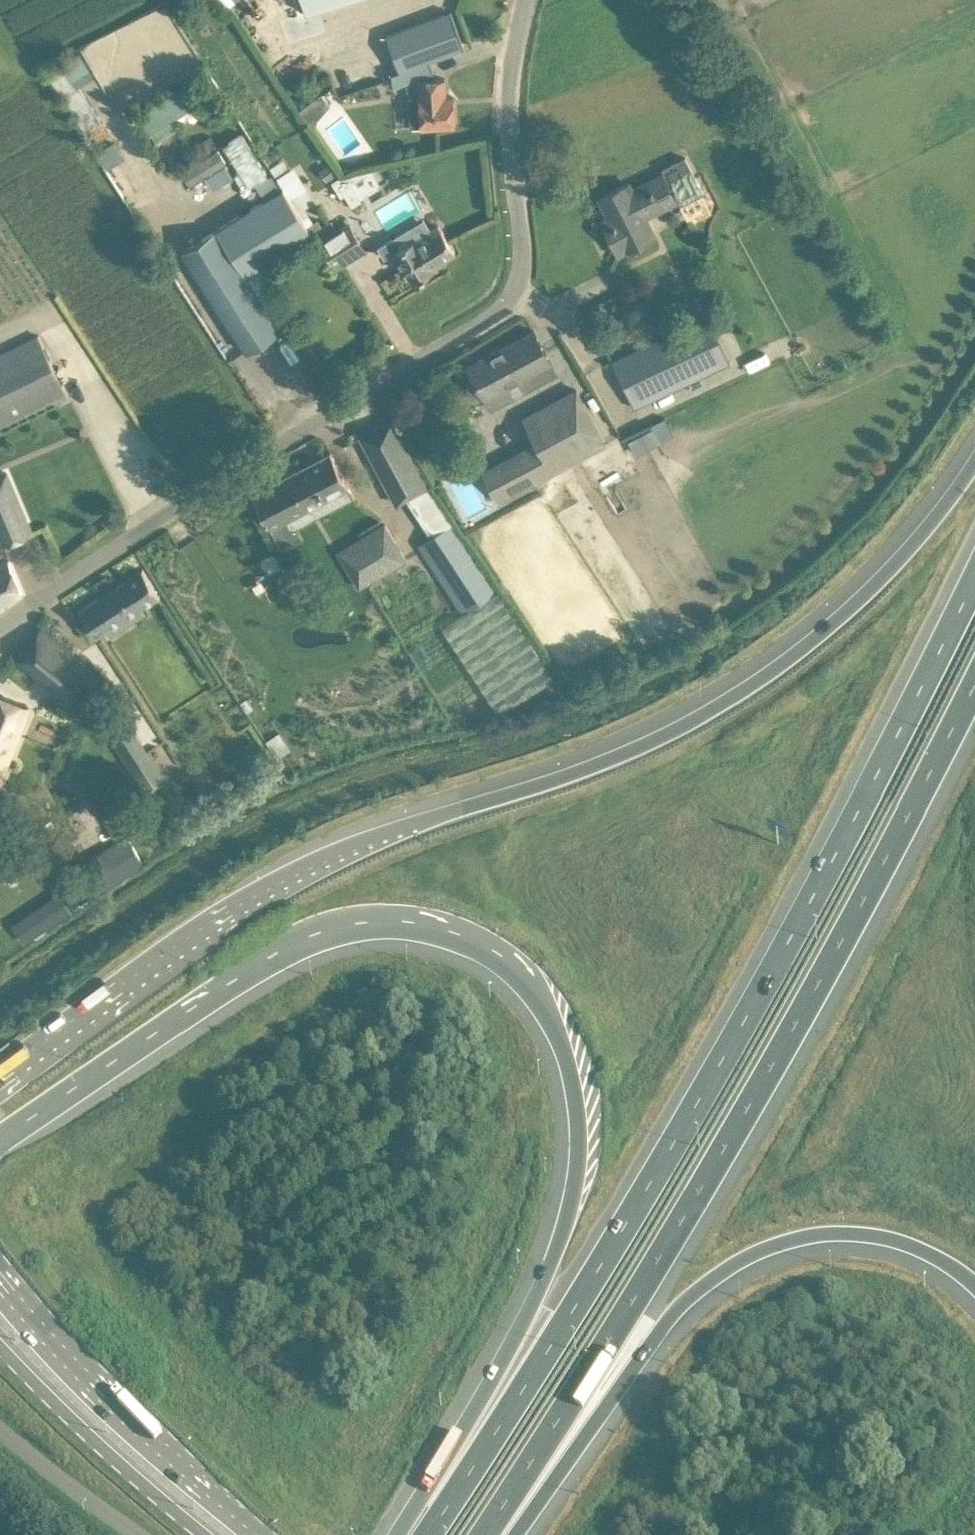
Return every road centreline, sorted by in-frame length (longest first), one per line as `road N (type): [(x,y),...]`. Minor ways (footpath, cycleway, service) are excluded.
road 1 (motorway): [(0,1139),(315,934),(409,920),(469,937),(522,975),(545,1007),(572,1081),(577,1140),(566,1219),(417,1534)]
road 2 (motorway): [(974,463),(916,542),(838,620),(709,713),(589,768),(355,843),(270,881),(0,1066)]
road 3 (motorway): [(974,597),(771,976),(427,1534)]
road 4 (motorway): [(488,1534),(632,1317),(818,998),(974,687)]
road 5 (unclassified): [(0,631),(192,498),(507,302),(521,274),(511,131),(526,0)]
road 6 (motorway): [(497,1534),(685,1300),(745,1257),(795,1239),(861,1233),(927,1252),(974,1284)]
road 7 (primary): [(259,1534),(104,1395),(0,1282)]
road 8 (primary): [(0,1345),(209,1534)]
road 9 (unclassified): [(143,1534),(0,1426)]

